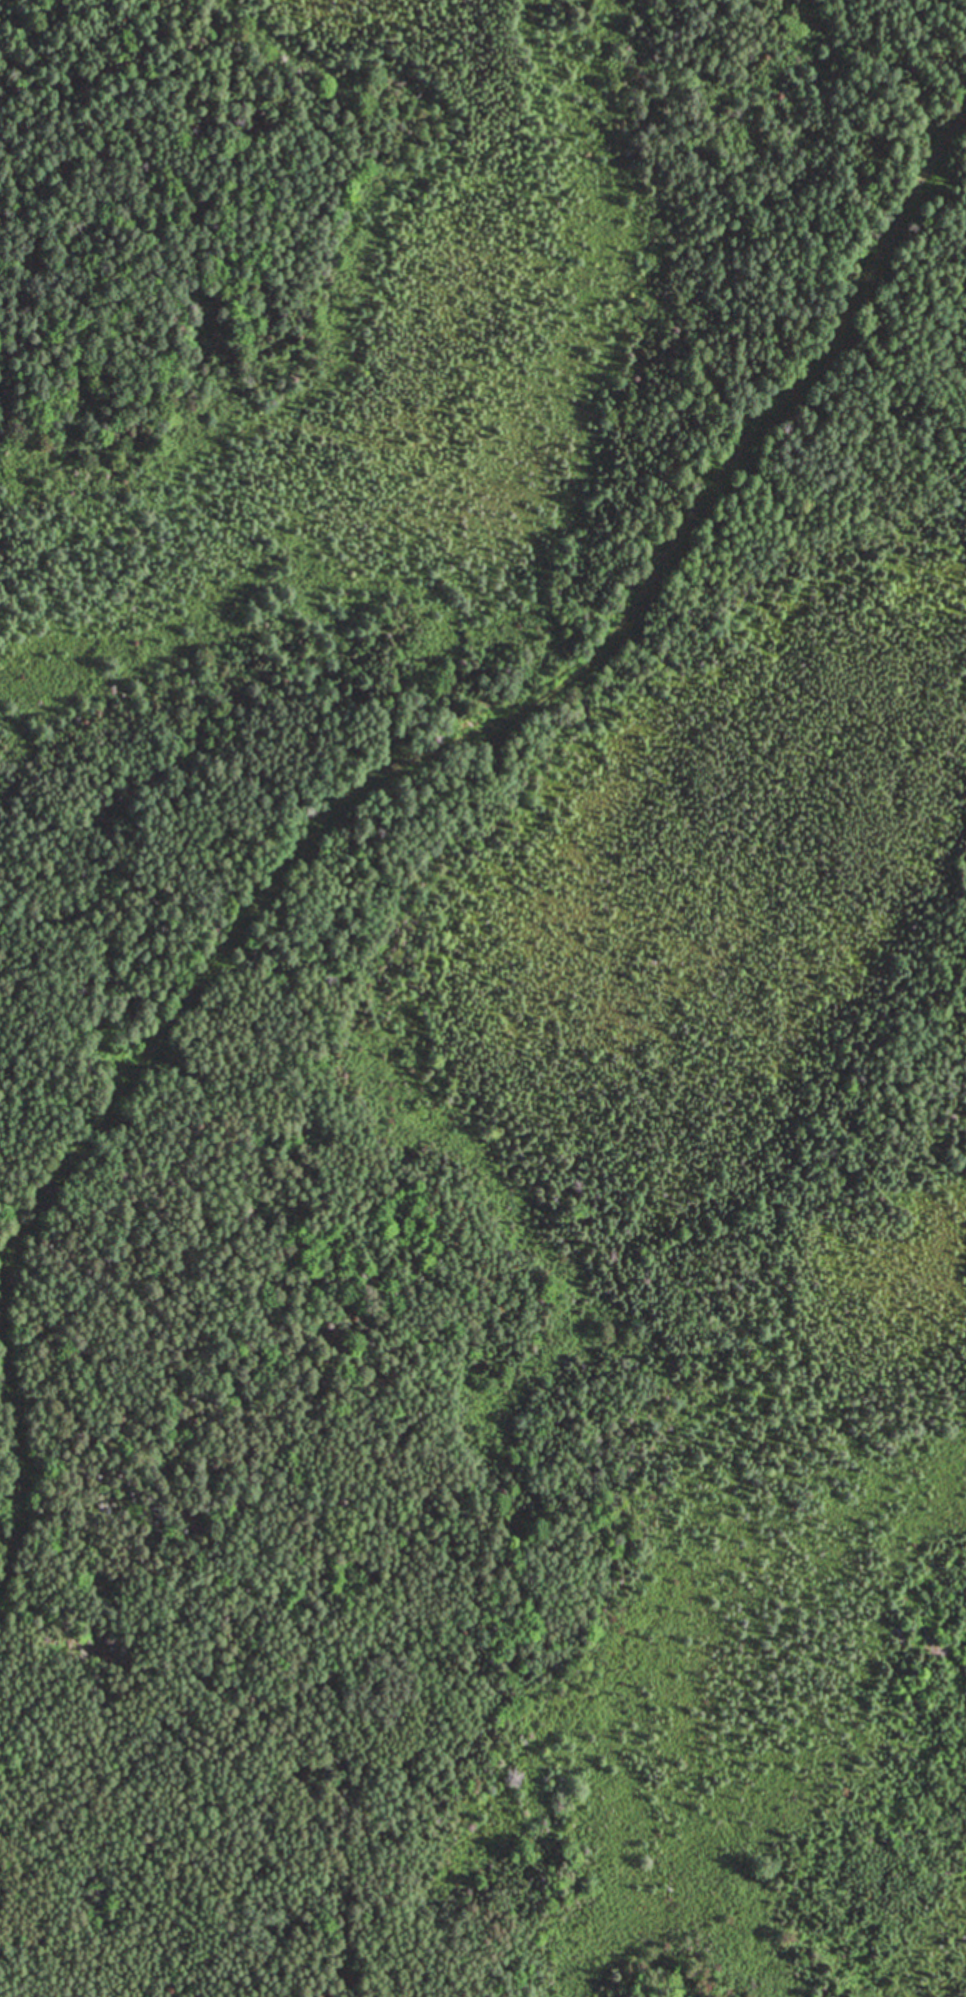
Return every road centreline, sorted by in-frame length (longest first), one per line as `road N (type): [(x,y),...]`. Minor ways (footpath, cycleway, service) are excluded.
road 1 (residential): [(0,1276),(11,1239),(45,1187),(310,828),(380,774),(527,709),(600,651),(830,329),(965,108)]
road 2 (residential): [(0,1537),(10,1441),(0,1347)]

